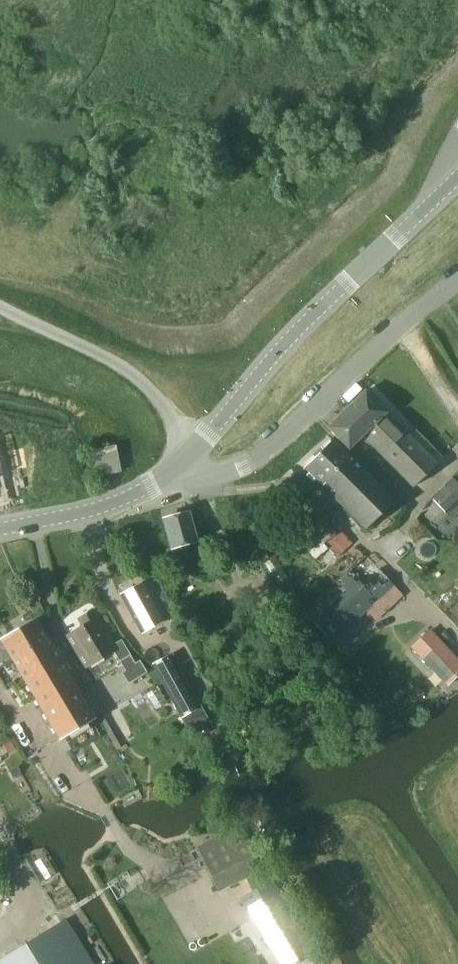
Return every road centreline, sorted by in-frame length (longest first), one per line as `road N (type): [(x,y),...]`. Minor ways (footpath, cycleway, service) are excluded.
road 1 (tertiary): [(162,481),(457,174)]
road 2 (unclassified): [(162,481),(242,467),(303,423),(457,282)]
road 3 (tertiary): [(0,530),(76,514),(162,481)]

